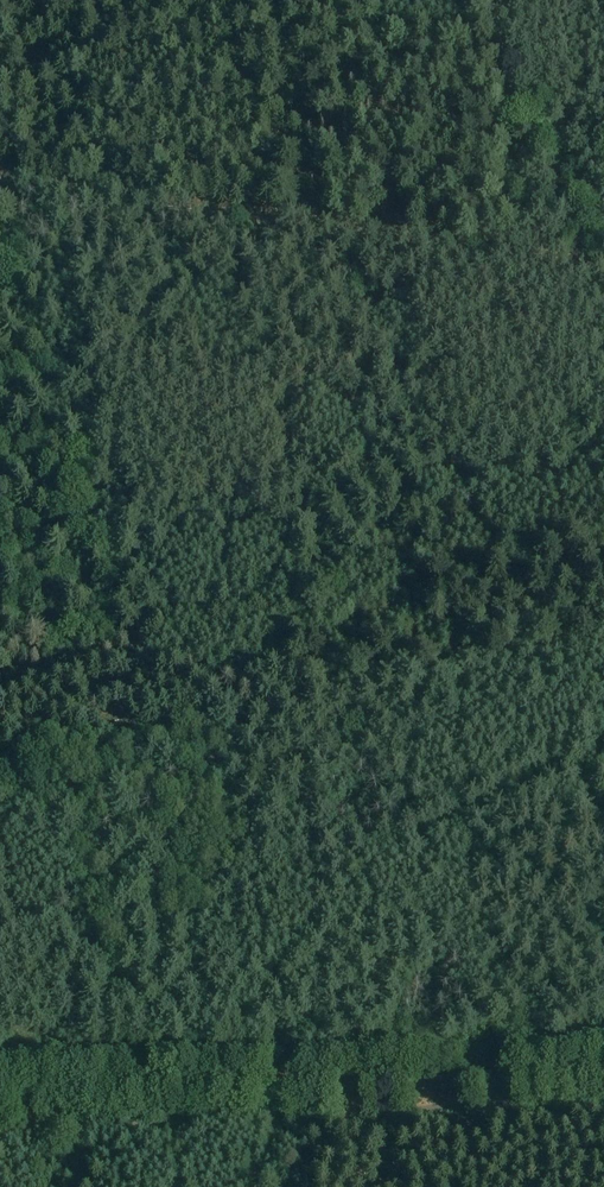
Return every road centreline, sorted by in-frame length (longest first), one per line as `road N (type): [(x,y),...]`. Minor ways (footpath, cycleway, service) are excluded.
road 1 (track): [(0,182),(603,261)]
road 2 (tertiary): [(0,1097),(603,1072)]

